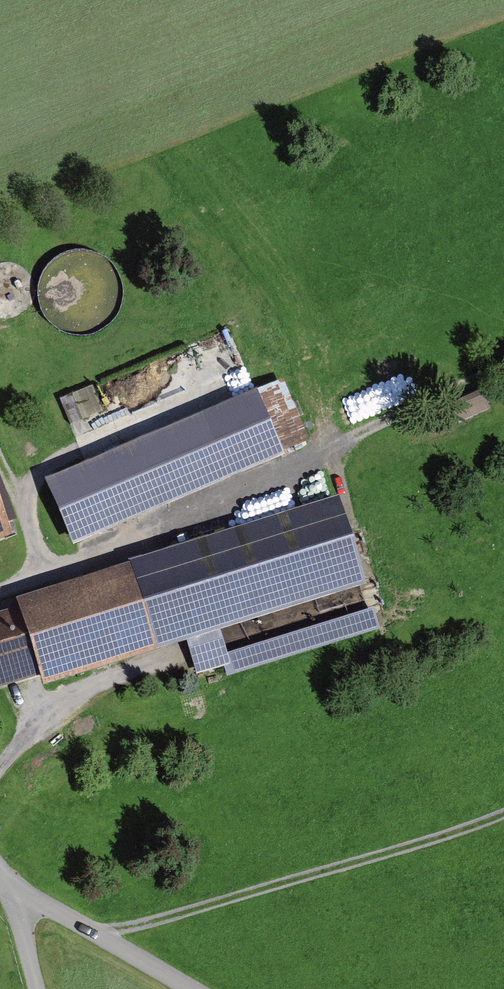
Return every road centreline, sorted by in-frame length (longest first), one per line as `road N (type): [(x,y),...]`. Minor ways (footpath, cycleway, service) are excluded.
road 1 (track): [(503,370),(226,502),(0,590)]
road 2 (track): [(503,819),(96,935)]
road 3 (track): [(146,413),(102,431),(30,482),(28,532),(50,572)]
road 4 (unclassified): [(189,988),(0,877)]
road 5 (track): [(162,661),(84,690),(0,766)]

